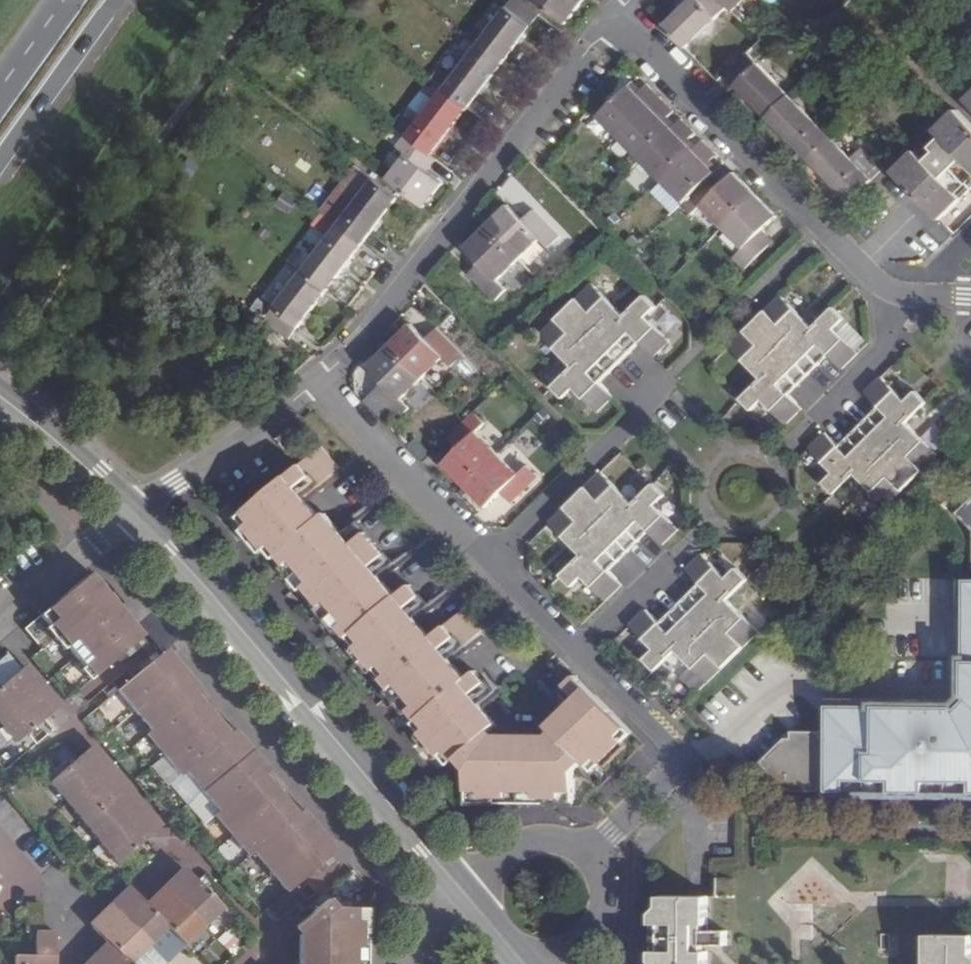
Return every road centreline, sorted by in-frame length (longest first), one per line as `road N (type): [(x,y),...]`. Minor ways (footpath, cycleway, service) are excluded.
road 1 (residential): [(462,888),(135,510)]
road 2 (residential): [(611,16),(371,333),(318,383)]
road 3 (residential): [(902,295),(847,260),(611,16)]
road 4 (residential): [(580,655),(688,762),(587,858)]
road 5 (residential): [(318,383),(486,561)]
road 6 (residential): [(658,394),(486,561)]
road 7 (residential): [(318,383),(135,510)]
road 8 (trunk): [(0,164),(117,0)]
road 9 (residential): [(902,295),(889,351),(794,445)]
road 10 (residential): [(135,510),(0,395)]
road 11 (residential): [(0,622),(135,510)]
road 12 (residential): [(689,546),(580,655)]
road 13 (residential): [(587,858),(568,844),(524,844),(462,888)]
road 14 (trunk): [(78,0),(0,108)]
road 15 (residential): [(486,561),(580,655)]

